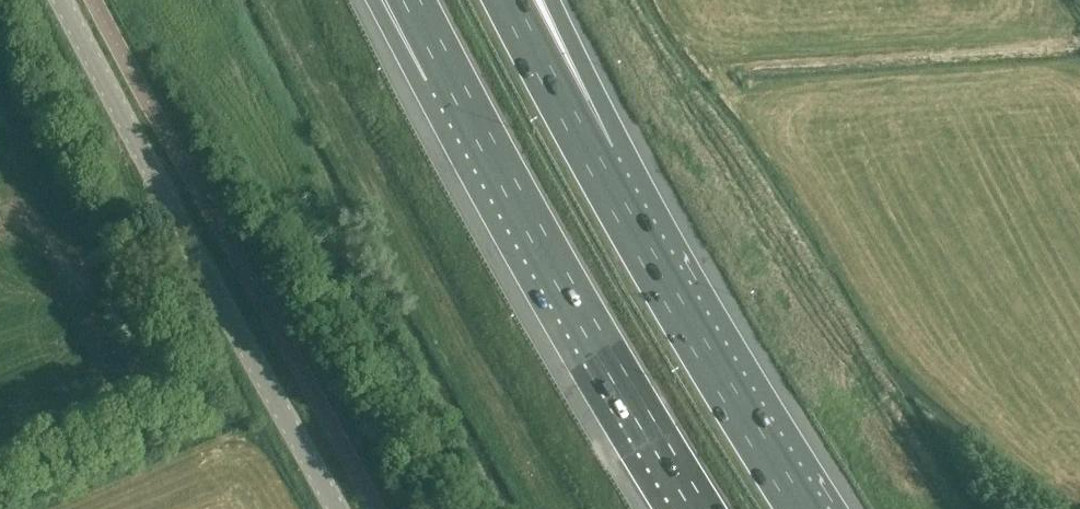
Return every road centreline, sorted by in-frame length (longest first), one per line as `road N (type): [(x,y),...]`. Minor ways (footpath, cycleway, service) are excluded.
road 1 (tertiary): [(337,508),(63,0)]
road 2 (motorway): [(448,69),(555,272),(699,508)]
road 3 (motorway): [(801,508),(588,151)]
road 4 (motorway): [(588,151),(508,0)]
road 5 (motorway): [(588,151),(542,0)]

